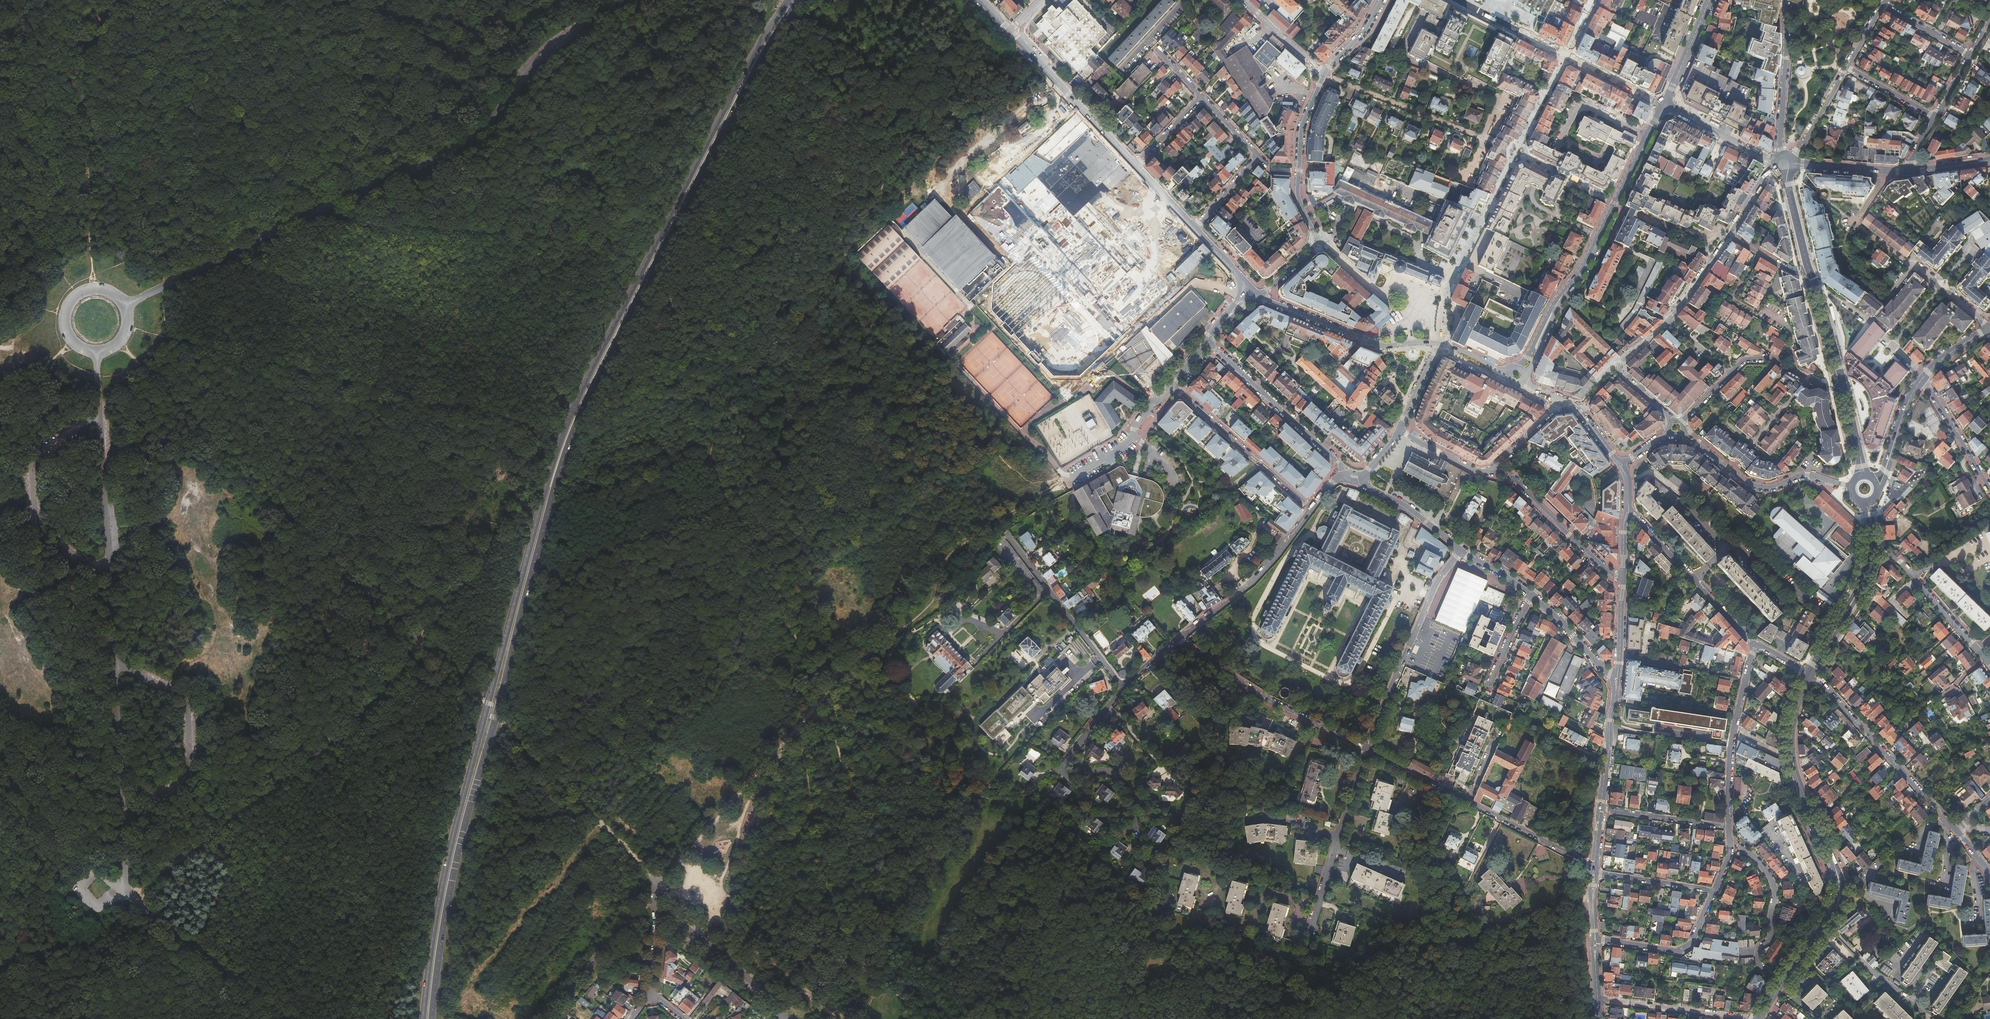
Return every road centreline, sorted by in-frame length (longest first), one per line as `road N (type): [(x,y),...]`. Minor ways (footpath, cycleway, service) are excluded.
road 1 (primary): [(432,1018),(459,849),(570,441),(771,44),(801,0)]
road 2 (primary): [(789,0),(690,177),(559,444),(445,867),(423,1018)]
road 3 (track): [(123,893),(193,850),(358,724),(493,532),(512,421)]
road 4 (track): [(1587,931),(1395,944),(1340,972),(1175,942),(1036,815)]
road 5 (unclassified): [(125,305),(451,154),(485,126),(545,53),(628,0)]
road 6 (unclassified): [(123,893),(97,353)]
road 7 (track): [(138,363),(458,677)]
road 8 (track): [(129,326),(543,429)]
road 9 (track): [(770,757),(819,692),(925,608),(948,552),(1069,478)]
road 10 (tertiary): [(1759,1018),(1840,895),(1792,753),(1808,676)]
road 11 (track): [(332,188),(342,213),(376,225),(617,246)]
road 12 (track): [(94,289),(81,0)]
road 13 (residential): [(1365,748),(1594,867)]
road 14 (track): [(657,881),(500,719)]
road 15 (residential): [(1137,831),(1125,784),(1114,772),(1081,778),(1059,769),(1121,687)]
road 16 (residential): [(1461,551),(1436,585),(1365,748)]
road 17 (residential): [(1365,748),(1270,701),(1177,639)]
road 18 (track): [(113,641),(67,672),(70,744),(73,777),(122,801)]
road 19 (residential): [(1808,676),(1955,832)]
road 20 (track): [(672,888),(834,1018)]
road 21 (unclassified): [(123,893),(287,1018)]
road 22 (track): [(332,188),(197,243),(150,253)]
road 23 (residential): [(1121,687),(1005,533)]
road 24 (residential): [(1309,932),(1365,748)]
road 25 (residential): [(1177,639),(1249,586),(1311,508)]
road 26 (residential): [(1627,508),(1757,644)]
road 27 (residential): [(1852,487),(1807,476),(1756,486),(1684,435)]
road 28 (residential): [(1311,508),(1172,385)]
road 29 (residential): [(1319,243),(1298,195),(1301,127),(1325,73)]
road 30 (residential): [(1208,342),(1338,462)]
road 31 (residential): [(1624,576),(1609,573),(1513,478),(1492,470)]
road 32 (residential): [(655,904),(777,1002),(780,1017)]
road 33 (track): [(1454,1018),(1518,958),(1566,933),(1595,931)]
road 34 (track): [(657,881),(770,757)]
road 35 (residential): [(547,1018),(655,896)]
road 36 (residential): [(1714,890),(1681,950),(1595,939)]
road 37 (residential): [(1781,155),(1786,0)]
road 38 (residential): [(1598,998),(1751,1018)]
road 39 (track): [(734,896),(722,878),(770,757)]
road 40 (residential): [(1977,649),(1872,540)]
road 41 (residential): [(1738,846),(1774,885),(1771,937),(1758,950),(1763,969)]
road 42 (tertiary): [(1855,498),(1866,515),(1865,554),(1833,630)]
road 43 (residential): [(1922,378),(1989,493)]
road 44 (residential): [(1729,828),(1600,809)]
road 45 (unclassified): [(125,305),(103,289),(71,302),(68,335),(97,353)]
road 46 (track): [(360,63),(332,188)]
road 47 (residential): [(1600,809),(1616,682)]
road 48 (residential): [(1647,137),(1580,107),(1553,152)]
road 49 (residential): [(1731,372),(1744,359),(1773,359),(1825,387),(1844,386)]
road 50 (tertiary): [(1774,162),(1663,106)]
road 51 (residential): [(1364,340),(1251,294)]
road 52 (residential): [(1757,644),(1729,762)]
road 53 (residential): [(1594,873),(1714,890)]
road 54 (track): [(96,873),(0,800)]

